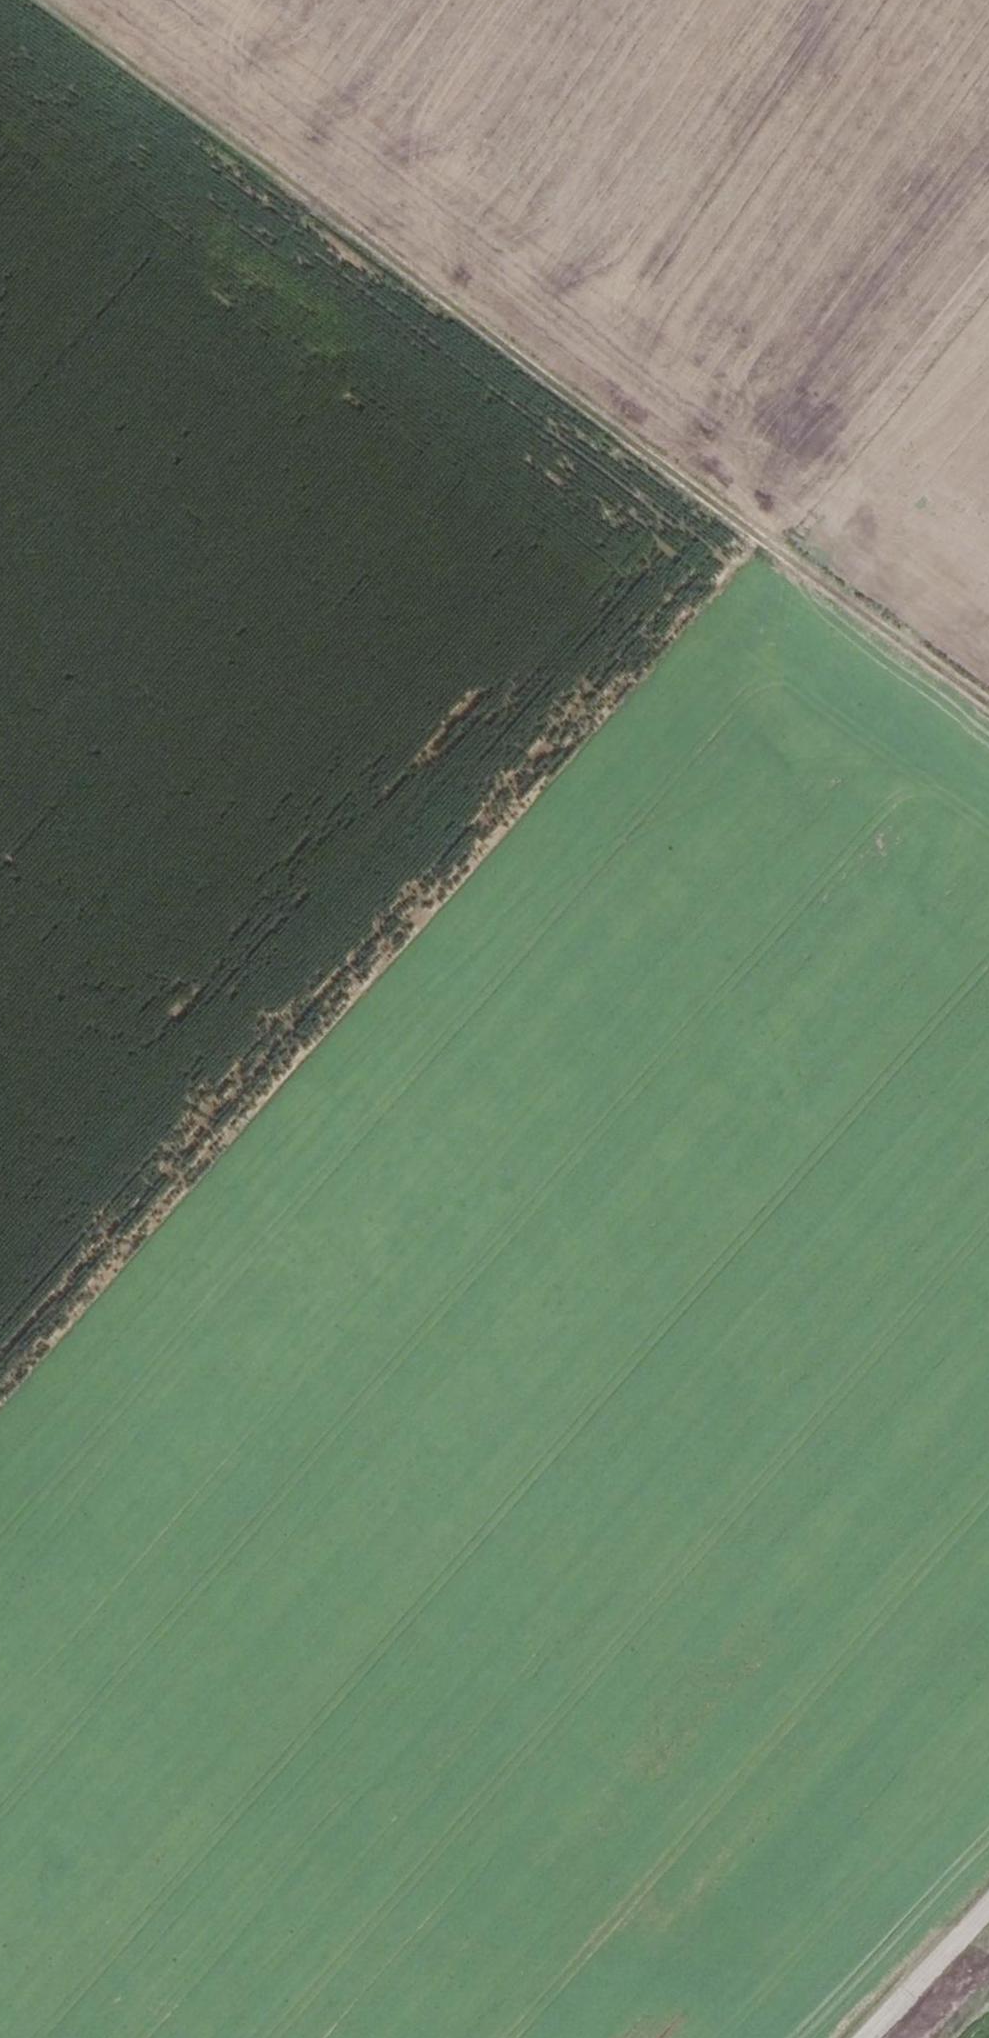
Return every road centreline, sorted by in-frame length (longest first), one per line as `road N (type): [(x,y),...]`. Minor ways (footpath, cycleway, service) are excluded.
road 1 (track): [(47,0),(988,709)]
road 2 (unclassified): [(865,2037),(988,1905)]

